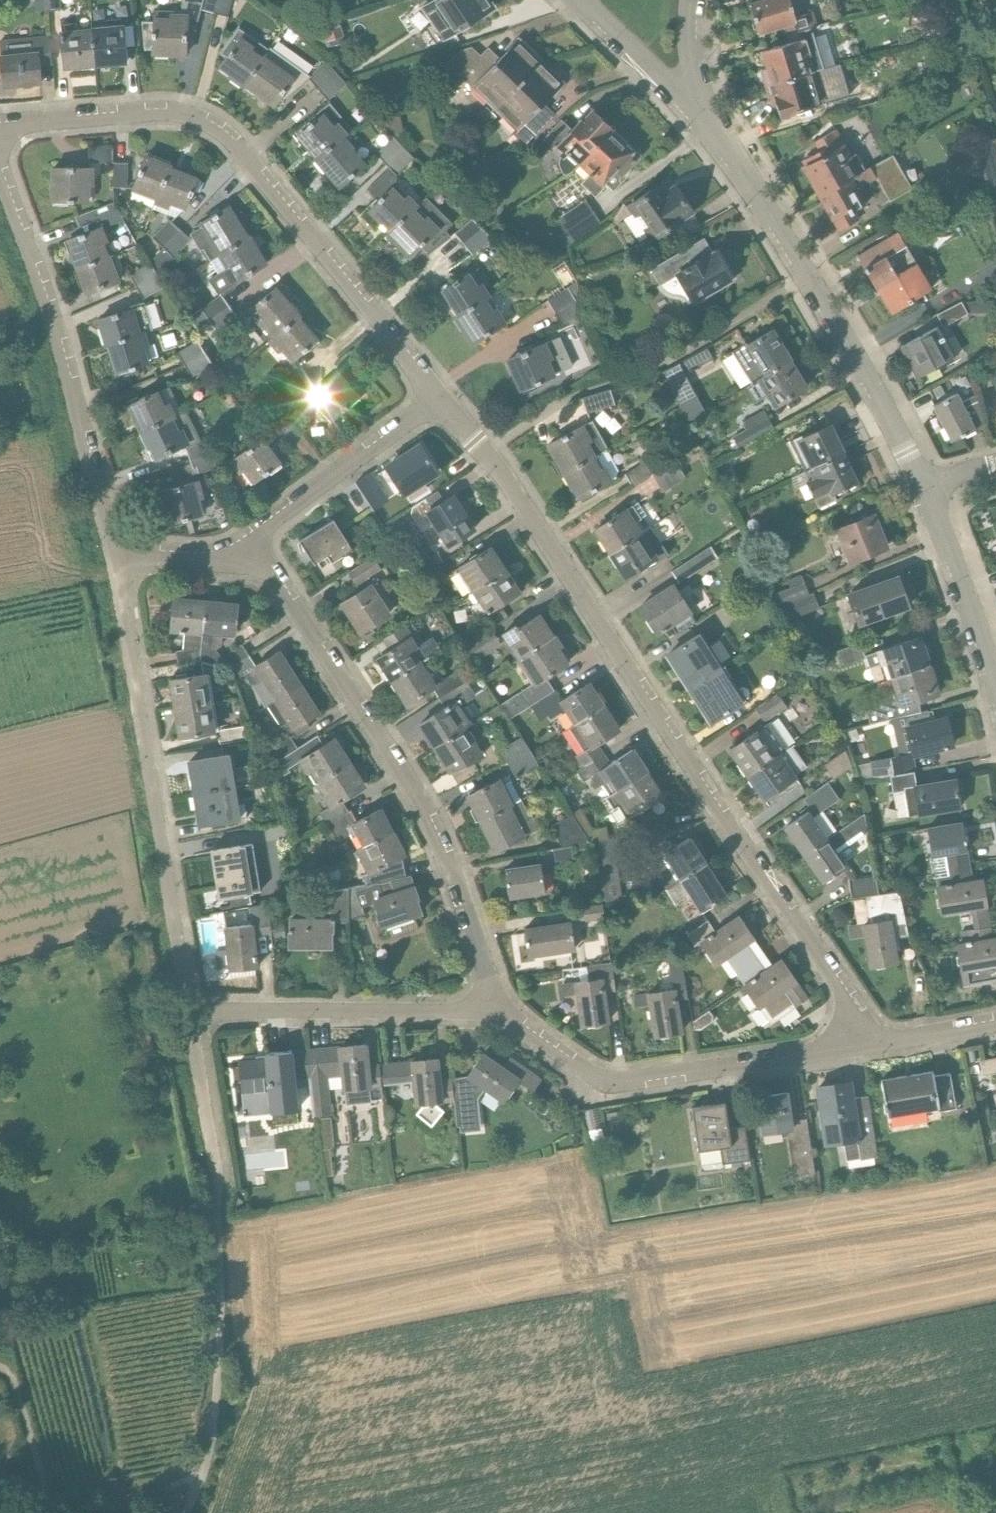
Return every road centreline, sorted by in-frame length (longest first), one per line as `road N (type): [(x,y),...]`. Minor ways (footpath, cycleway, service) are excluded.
road 1 (residential): [(879,1047),(519,494),(442,399)]
road 2 (residential): [(442,399),(222,131),(167,115),(0,130)]
road 3 (residential): [(496,1013),(438,844),(408,781),(252,542)]
road 4 (residential): [(186,1010),(113,559)]
road 5 (residential): [(922,484),(758,196),(695,109)]
road 6 (residential): [(879,1047),(622,1084),(589,1076),(496,1013)]
road 7 (residential): [(113,559),(0,173)]
road 8 (residential): [(186,1010),(496,1013)]
road 9 (unclassified): [(188,1512),(213,1425),(219,1213)]
road 10 (residential): [(252,542),(442,399)]
road 11 (residential): [(995,682),(922,484)]
road 12 (residential): [(219,1213),(186,1010)]
road 13 (residential): [(585,0),(695,109)]
road 14 (residential): [(113,559),(203,561),(252,542)]

